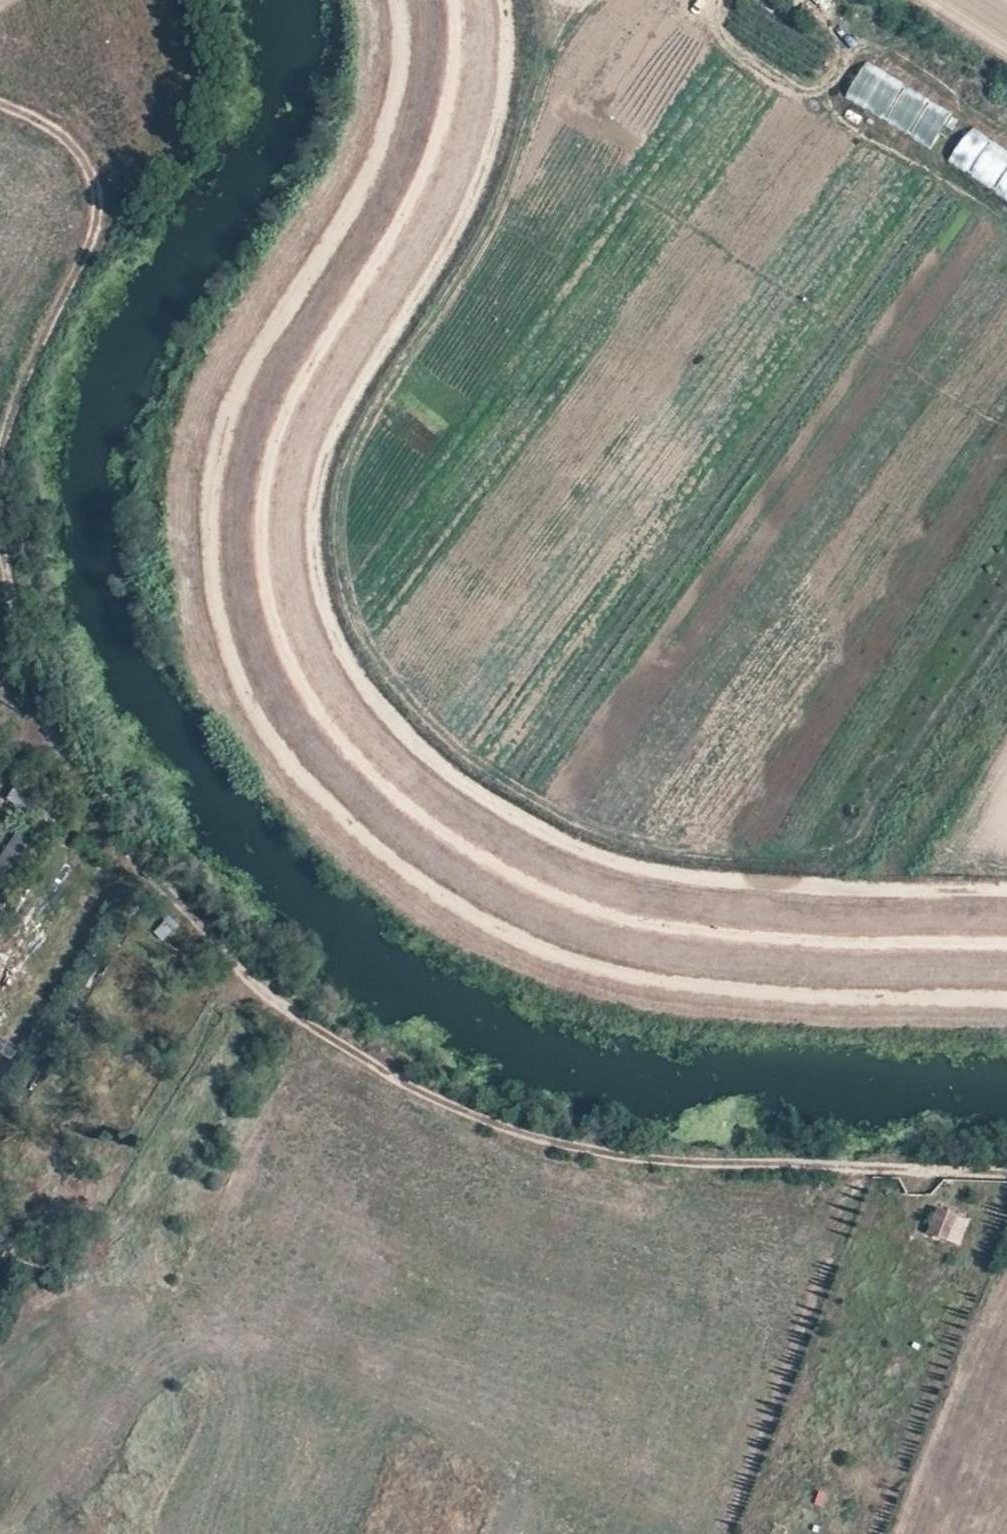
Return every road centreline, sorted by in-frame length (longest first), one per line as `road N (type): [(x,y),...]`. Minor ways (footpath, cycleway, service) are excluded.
road 1 (track): [(1006,1175),(638,1159),(515,1131),(412,1084),(252,982),(134,857),(49,730),(15,599),(3,491),(21,399),(83,278),(183,121),(200,75),(202,22),(189,0)]

